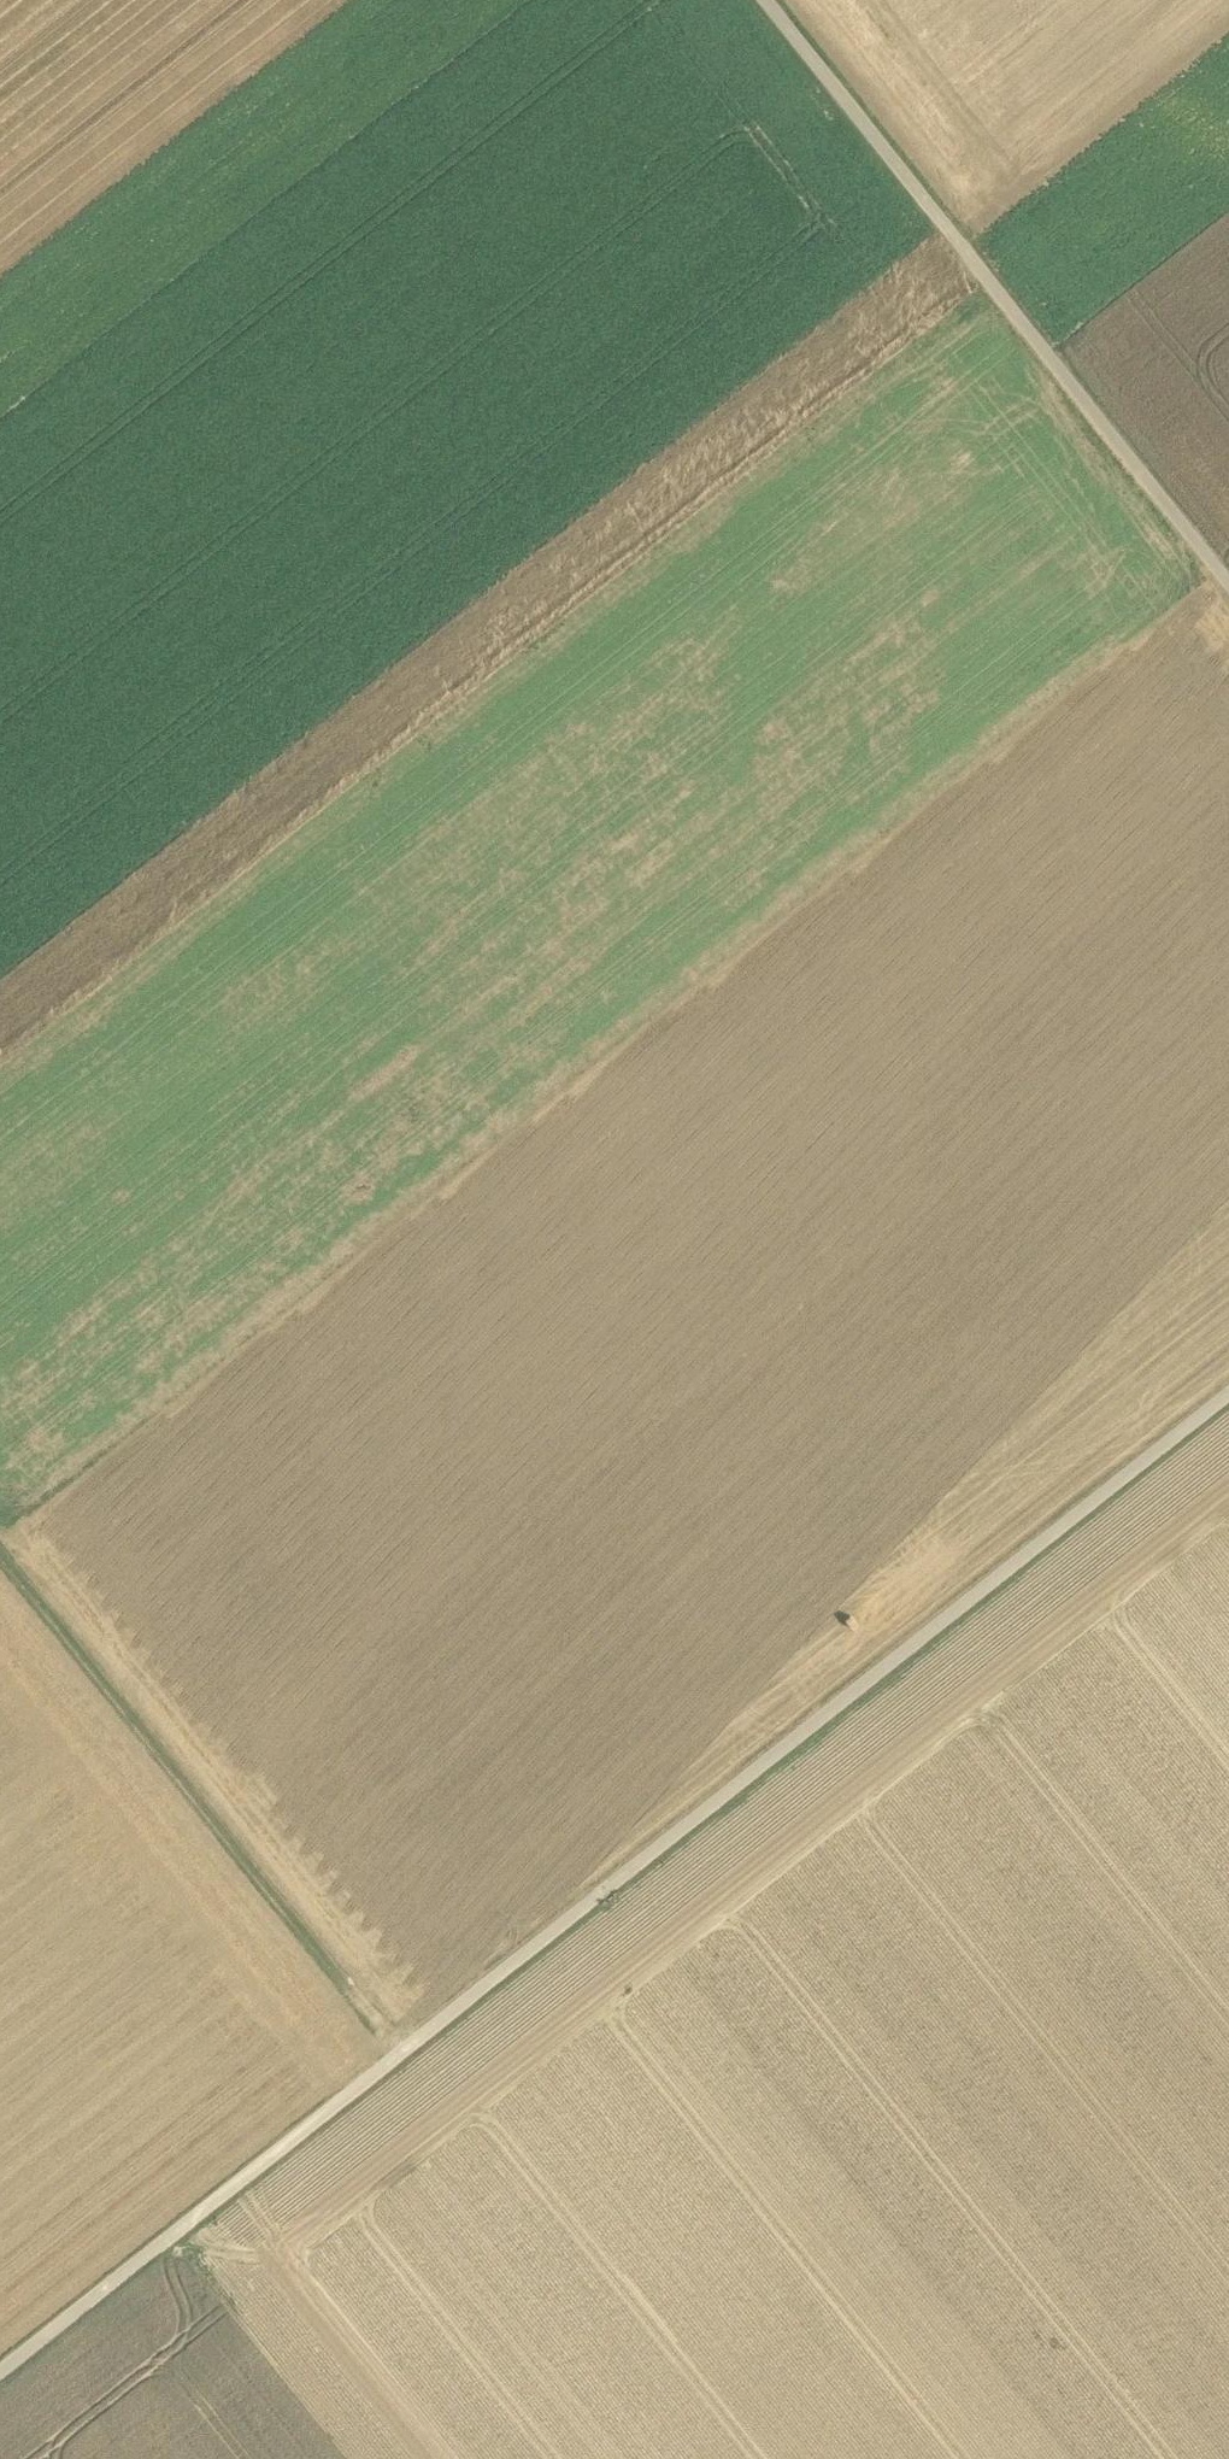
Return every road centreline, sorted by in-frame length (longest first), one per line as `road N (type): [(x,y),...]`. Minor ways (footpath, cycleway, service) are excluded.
road 1 (track): [(0,2374),(1228,1395)]
road 2 (track): [(1228,579),(769,0)]
road 3 (track): [(0,1546),(403,2049)]

